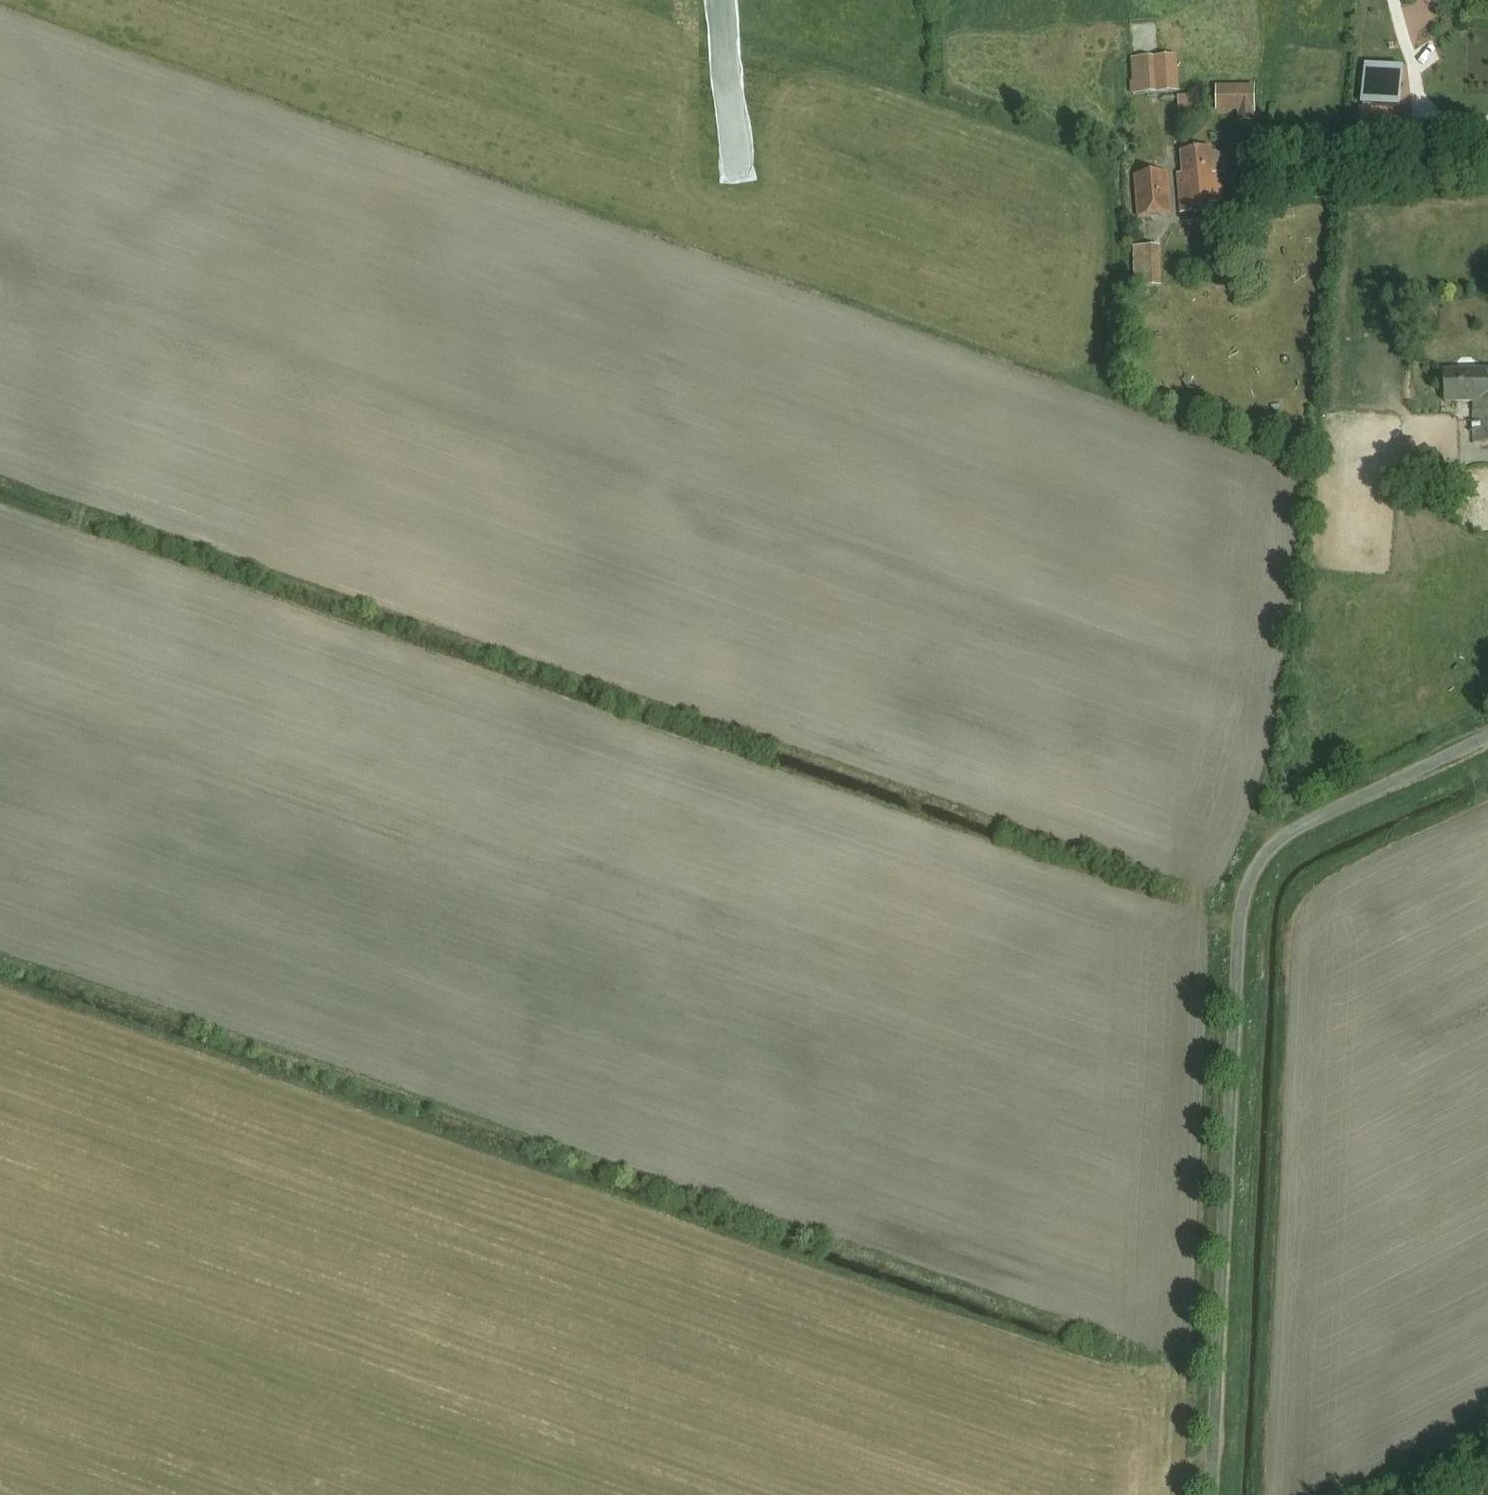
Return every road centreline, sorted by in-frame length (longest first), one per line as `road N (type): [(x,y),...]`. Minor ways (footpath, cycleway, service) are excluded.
road 1 (unclassified): [(1487,741),(1299,821),(1264,855),(1247,899),(1215,1494)]

